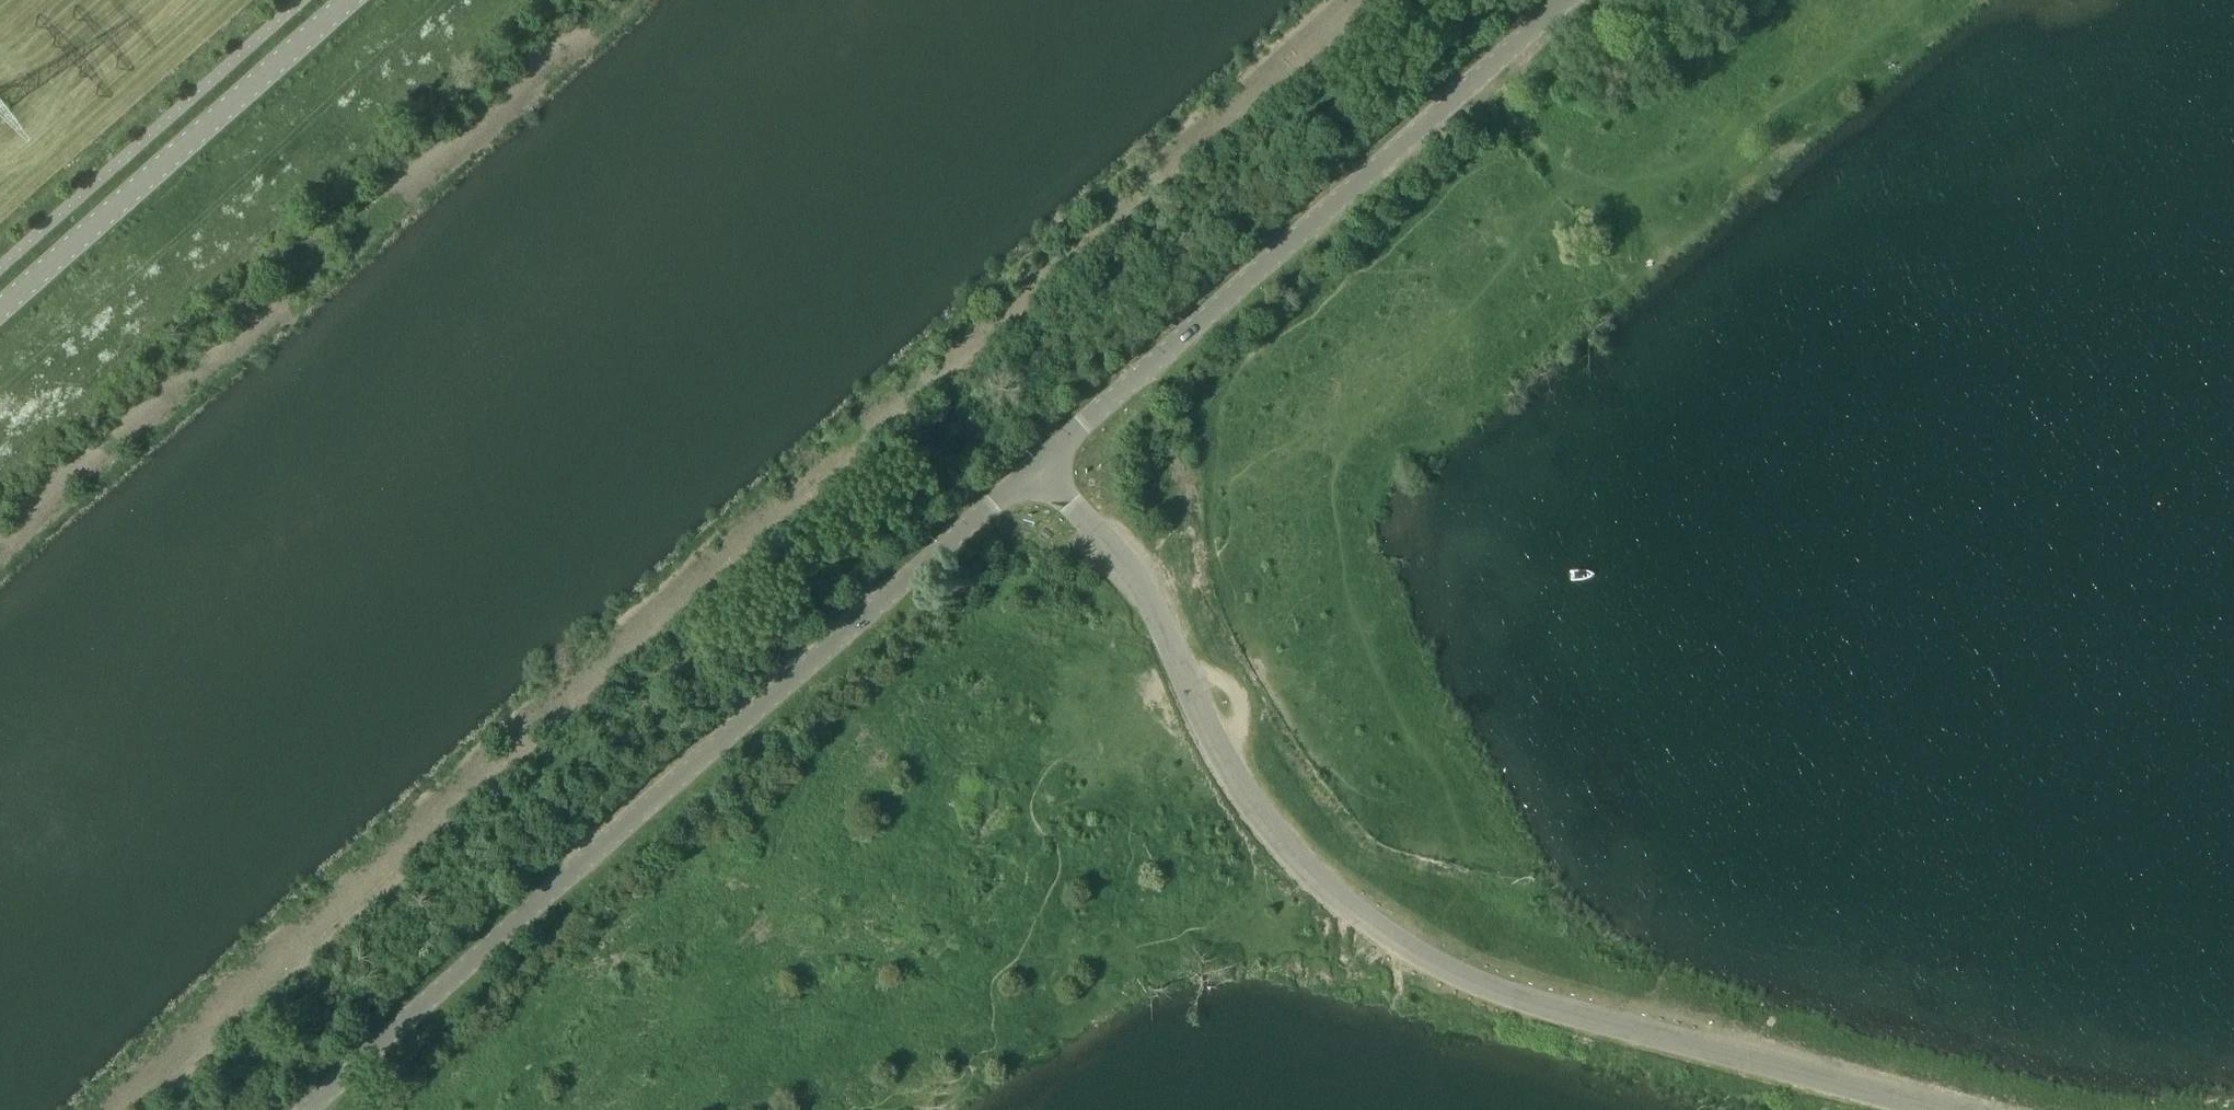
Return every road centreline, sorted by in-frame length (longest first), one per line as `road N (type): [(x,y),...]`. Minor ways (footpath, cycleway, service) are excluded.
road 1 (unclassified): [(1955,1109),(1484,988),(1357,914),(1268,823),(1209,728),(1127,562),(1037,465)]
road 2 (unclassified): [(312,1109),(1037,465)]
road 3 (unclassified): [(1037,465),(1566,0)]
road 4 (tertiary): [(0,311),(349,0)]

